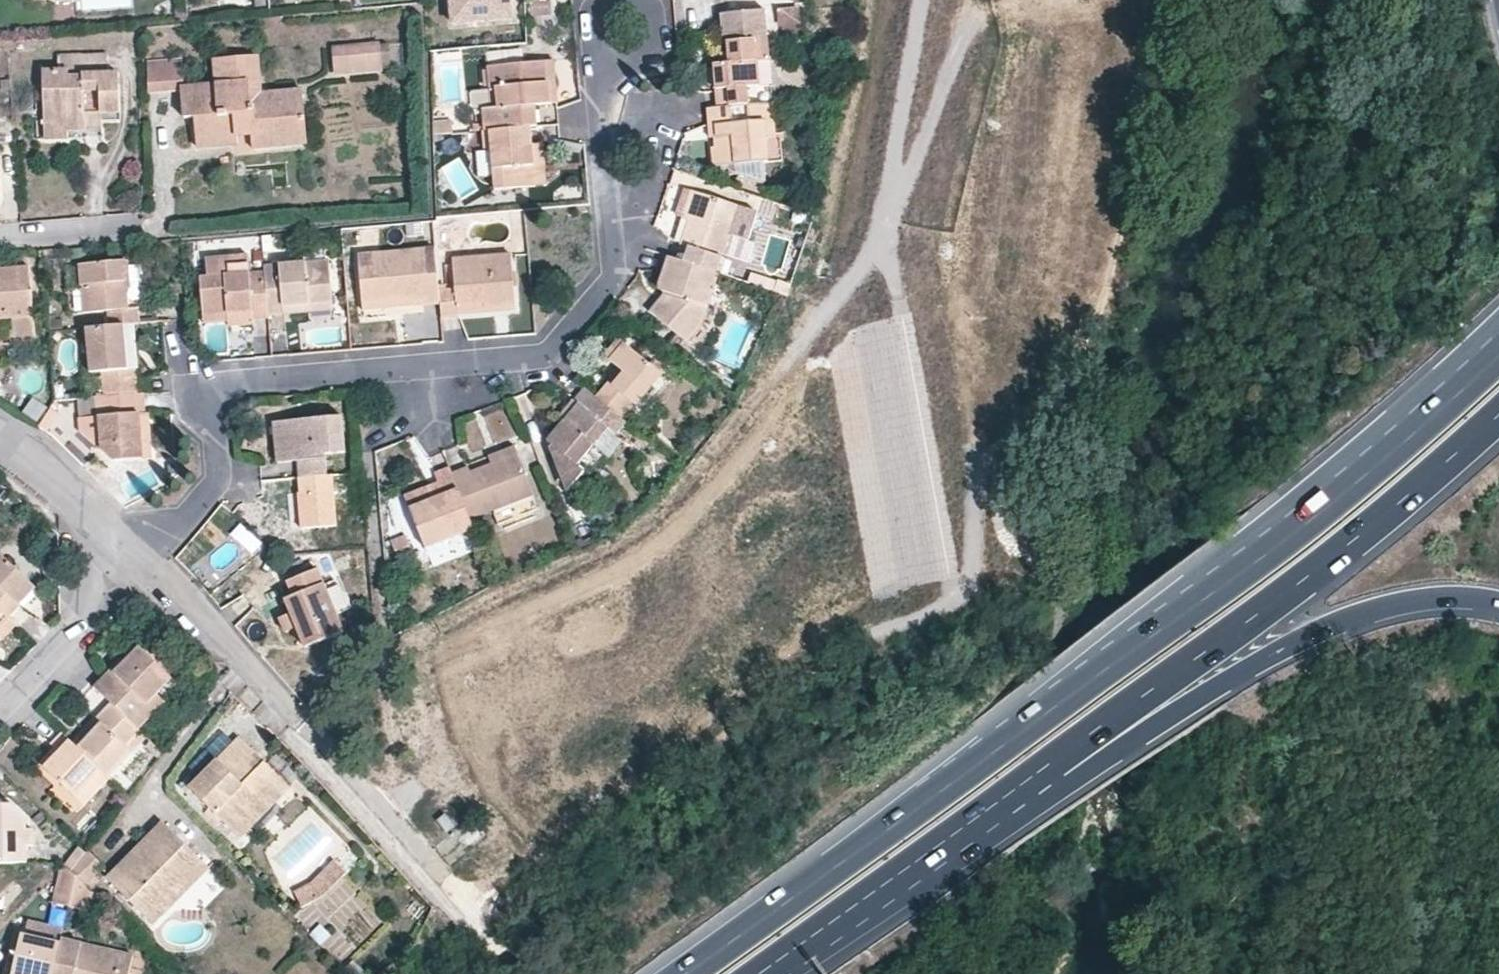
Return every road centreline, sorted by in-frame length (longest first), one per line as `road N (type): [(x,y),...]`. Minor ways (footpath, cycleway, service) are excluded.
road 1 (trunk): [(1498,333),(1349,482),(1195,612),(674,973)]
road 2 (trunk): [(813,958),(1378,531),(1498,415)]
road 3 (residential): [(131,553),(185,522),(223,476),(218,400),(240,381),(550,350),(616,271),(602,70)]
road 4 (trunk): [(813,958),(1201,714),(1375,616),(1473,603),(1498,609)]
road 5 (residential): [(293,712),(131,553)]
road 6 (residential): [(131,553),(0,706)]
road 7 (residential): [(131,553),(0,434)]

